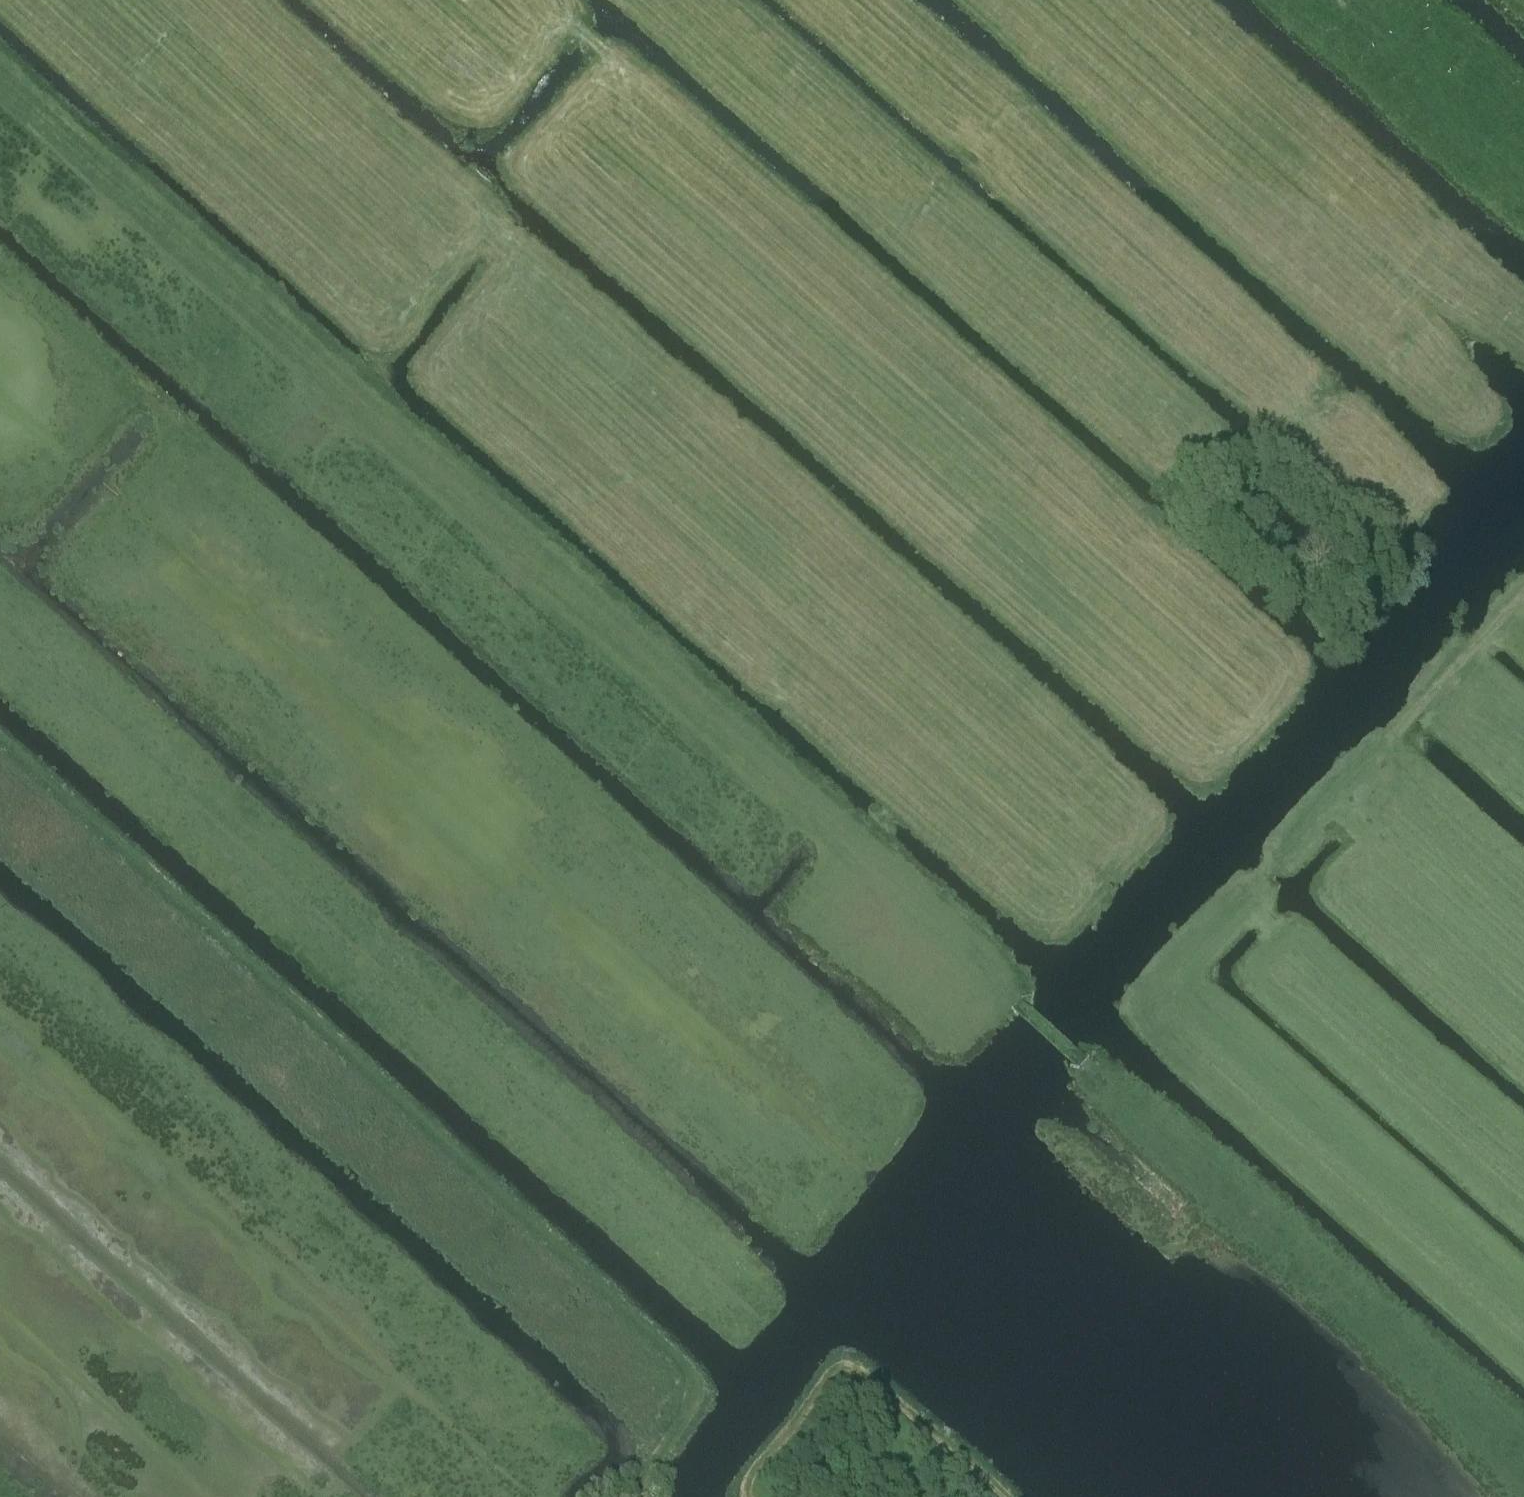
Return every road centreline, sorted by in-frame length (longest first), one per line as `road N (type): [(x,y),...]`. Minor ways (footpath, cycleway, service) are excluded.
road 1 (track): [(639,1496),(643,1475),(696,1397),(687,1366),(0,740)]
road 2 (track): [(1256,878),(1523,596)]

